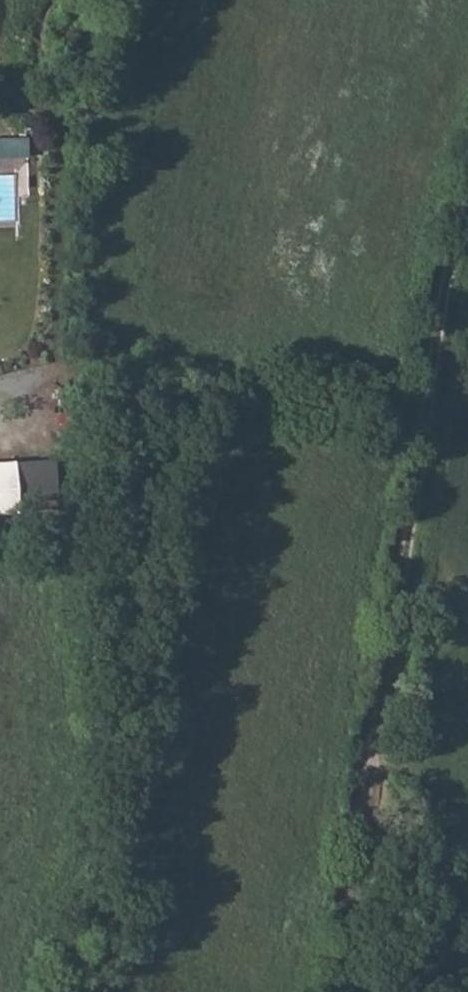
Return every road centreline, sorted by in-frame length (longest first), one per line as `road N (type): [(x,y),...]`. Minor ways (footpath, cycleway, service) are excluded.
road 1 (track): [(467,199),(445,283),(338,991)]

